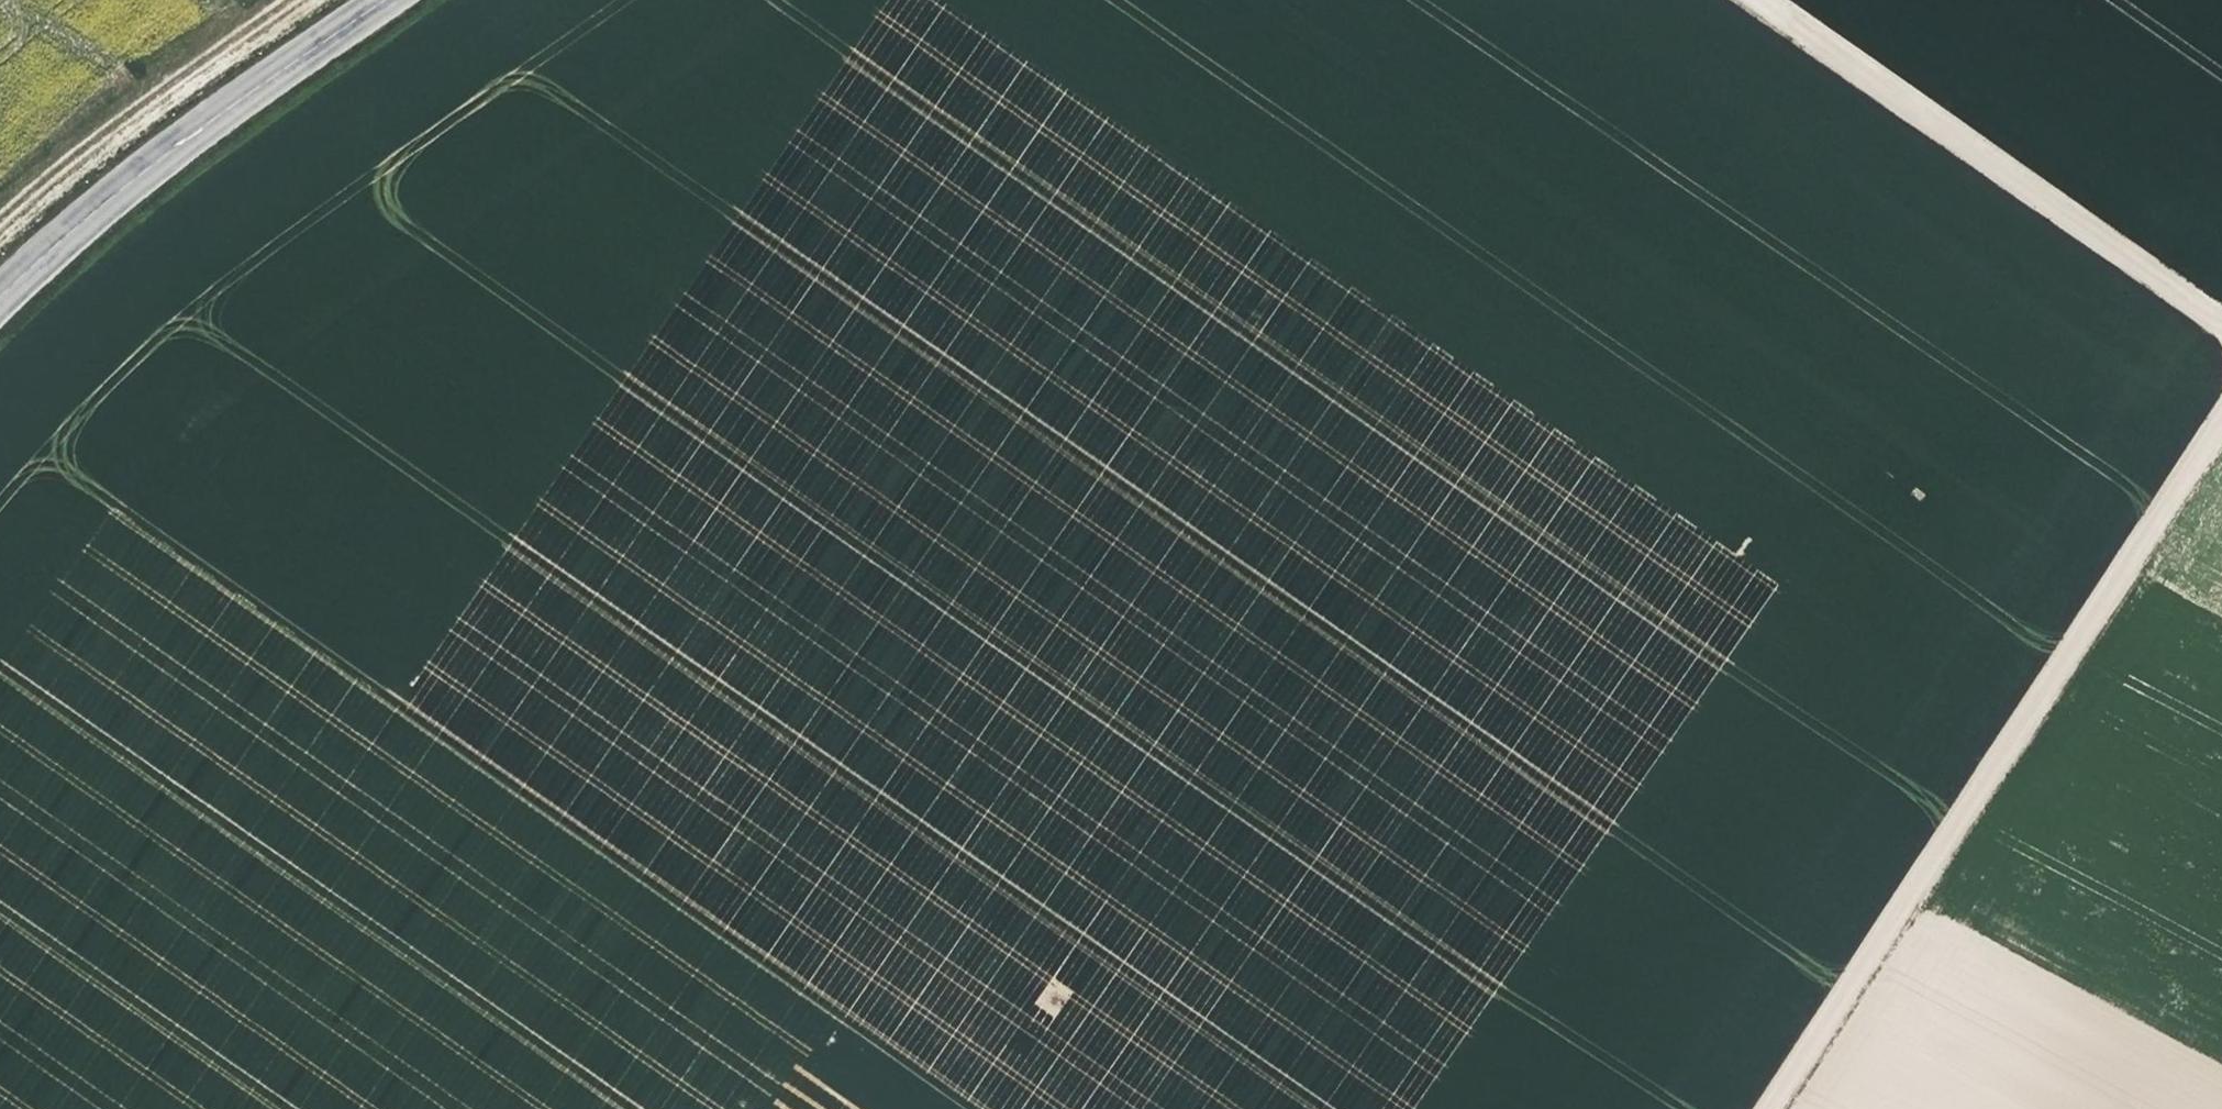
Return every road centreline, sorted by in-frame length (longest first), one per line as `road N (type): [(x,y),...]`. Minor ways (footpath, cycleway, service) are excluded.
road 1 (track): [(1765,1108),(2221,405)]
road 2 (track): [(2221,307),(1772,0)]
road 3 (tertiary): [(0,292),(70,221),(379,0)]

